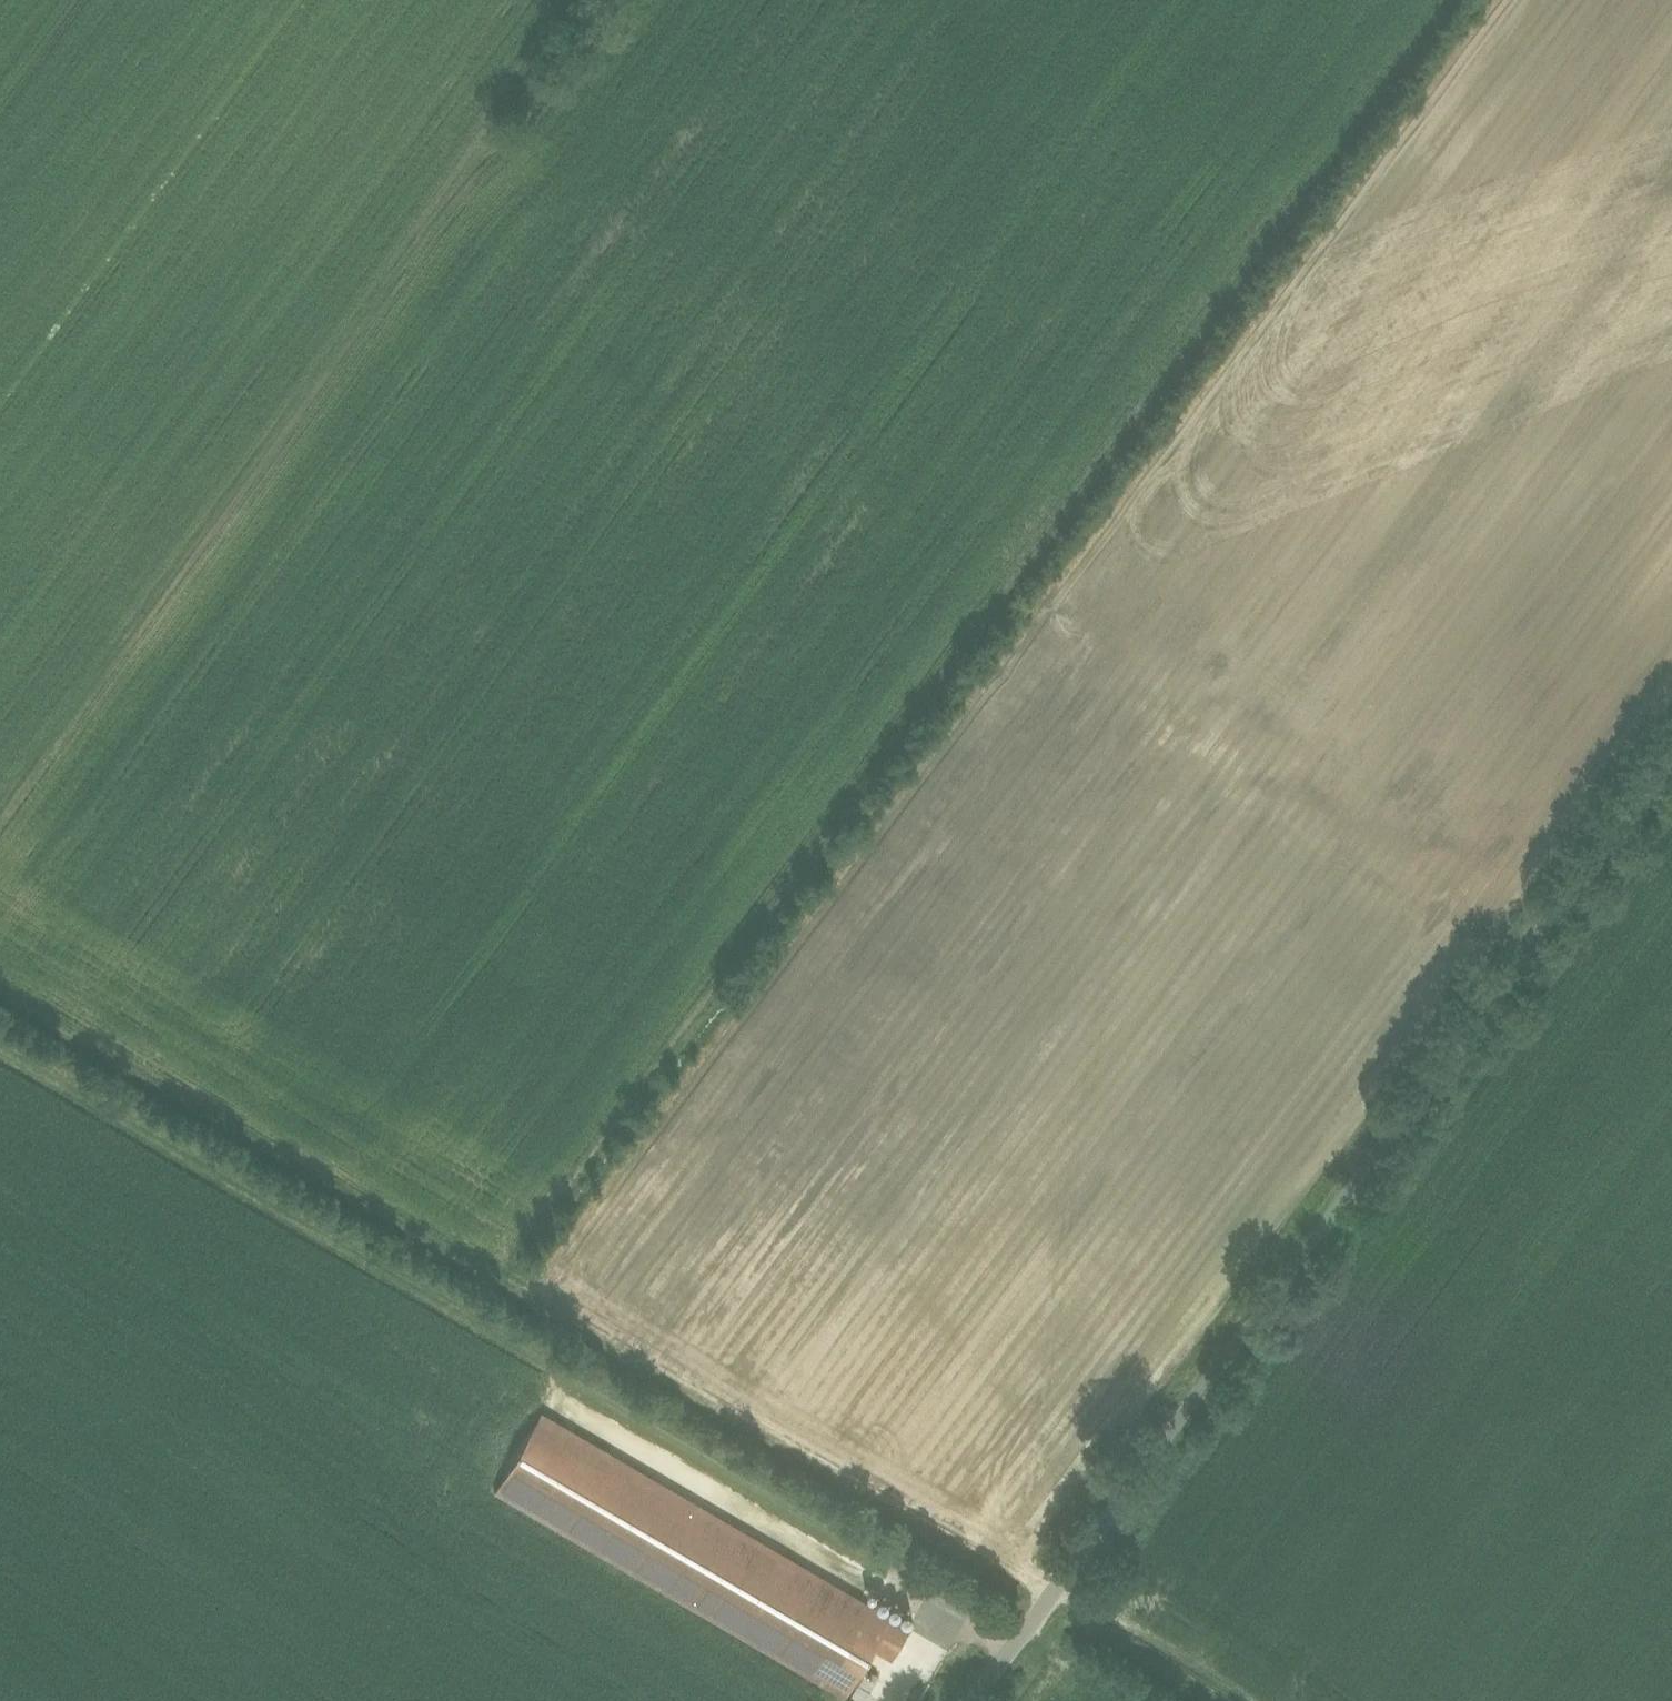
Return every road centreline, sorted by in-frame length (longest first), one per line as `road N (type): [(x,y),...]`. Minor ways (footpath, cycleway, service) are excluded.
road 1 (residential): [(973,1700),(1671,761)]

